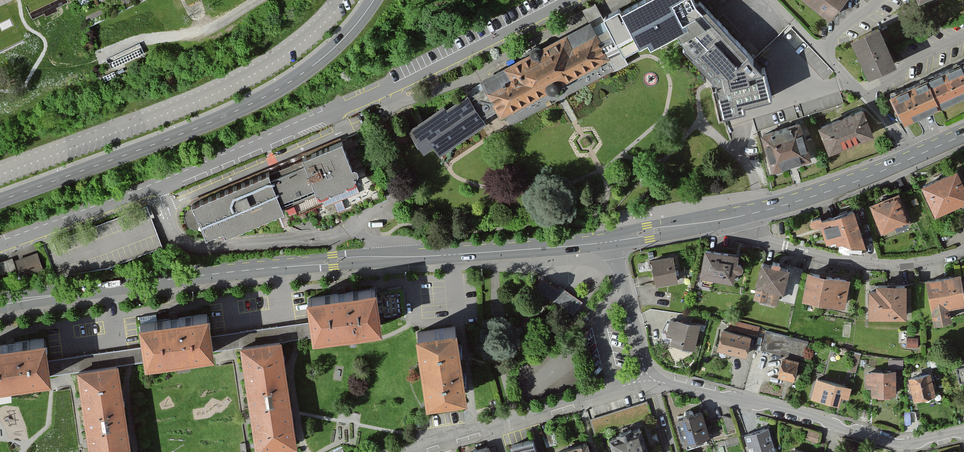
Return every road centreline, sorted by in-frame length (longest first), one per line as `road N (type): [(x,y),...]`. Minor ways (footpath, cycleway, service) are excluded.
road 1 (residential): [(155,187),(422,77),(565,0)]
road 2 (unclassified): [(0,200),(280,88),(336,45),(374,0)]
road 3 (secondary): [(408,257),(0,304)]
road 4 (residential): [(647,379),(909,445),(963,432)]
road 5 (residential): [(155,187),(175,233),(194,247),(357,234),(390,242),(408,257)]
road 6 (residential): [(417,449),(647,379)]
road 7 (residential): [(738,216),(746,233),(856,261),(963,251)]
road 8 (residential): [(911,158),(882,113),(821,49),(879,0)]
road 9 (secondary): [(612,240),(408,257)]
road 10 (secondary): [(911,158),(738,216)]
road 11 (residential): [(0,247),(155,187)]
road 12 (residential): [(612,240),(647,379)]

